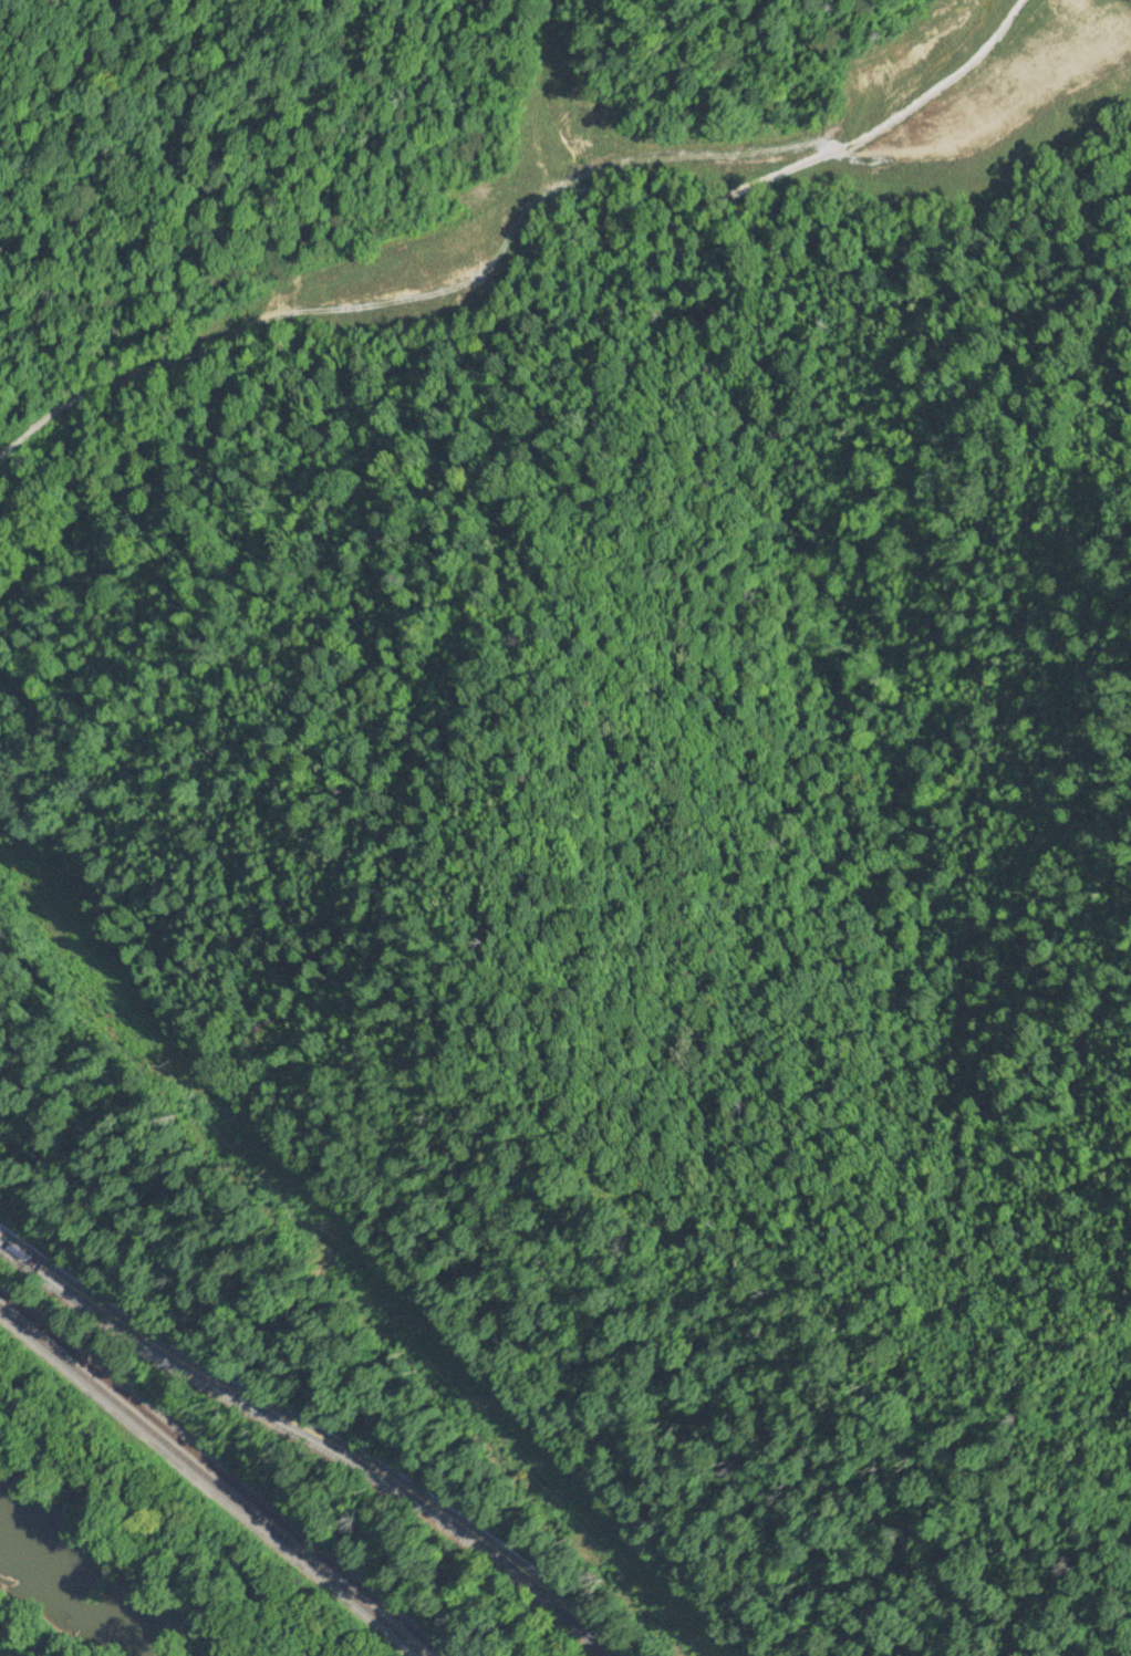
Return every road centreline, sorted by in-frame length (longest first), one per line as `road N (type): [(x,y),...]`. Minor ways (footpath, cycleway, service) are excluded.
road 1 (primary): [(622,1655),(596,1624),(166,1356),(0,1237)]

